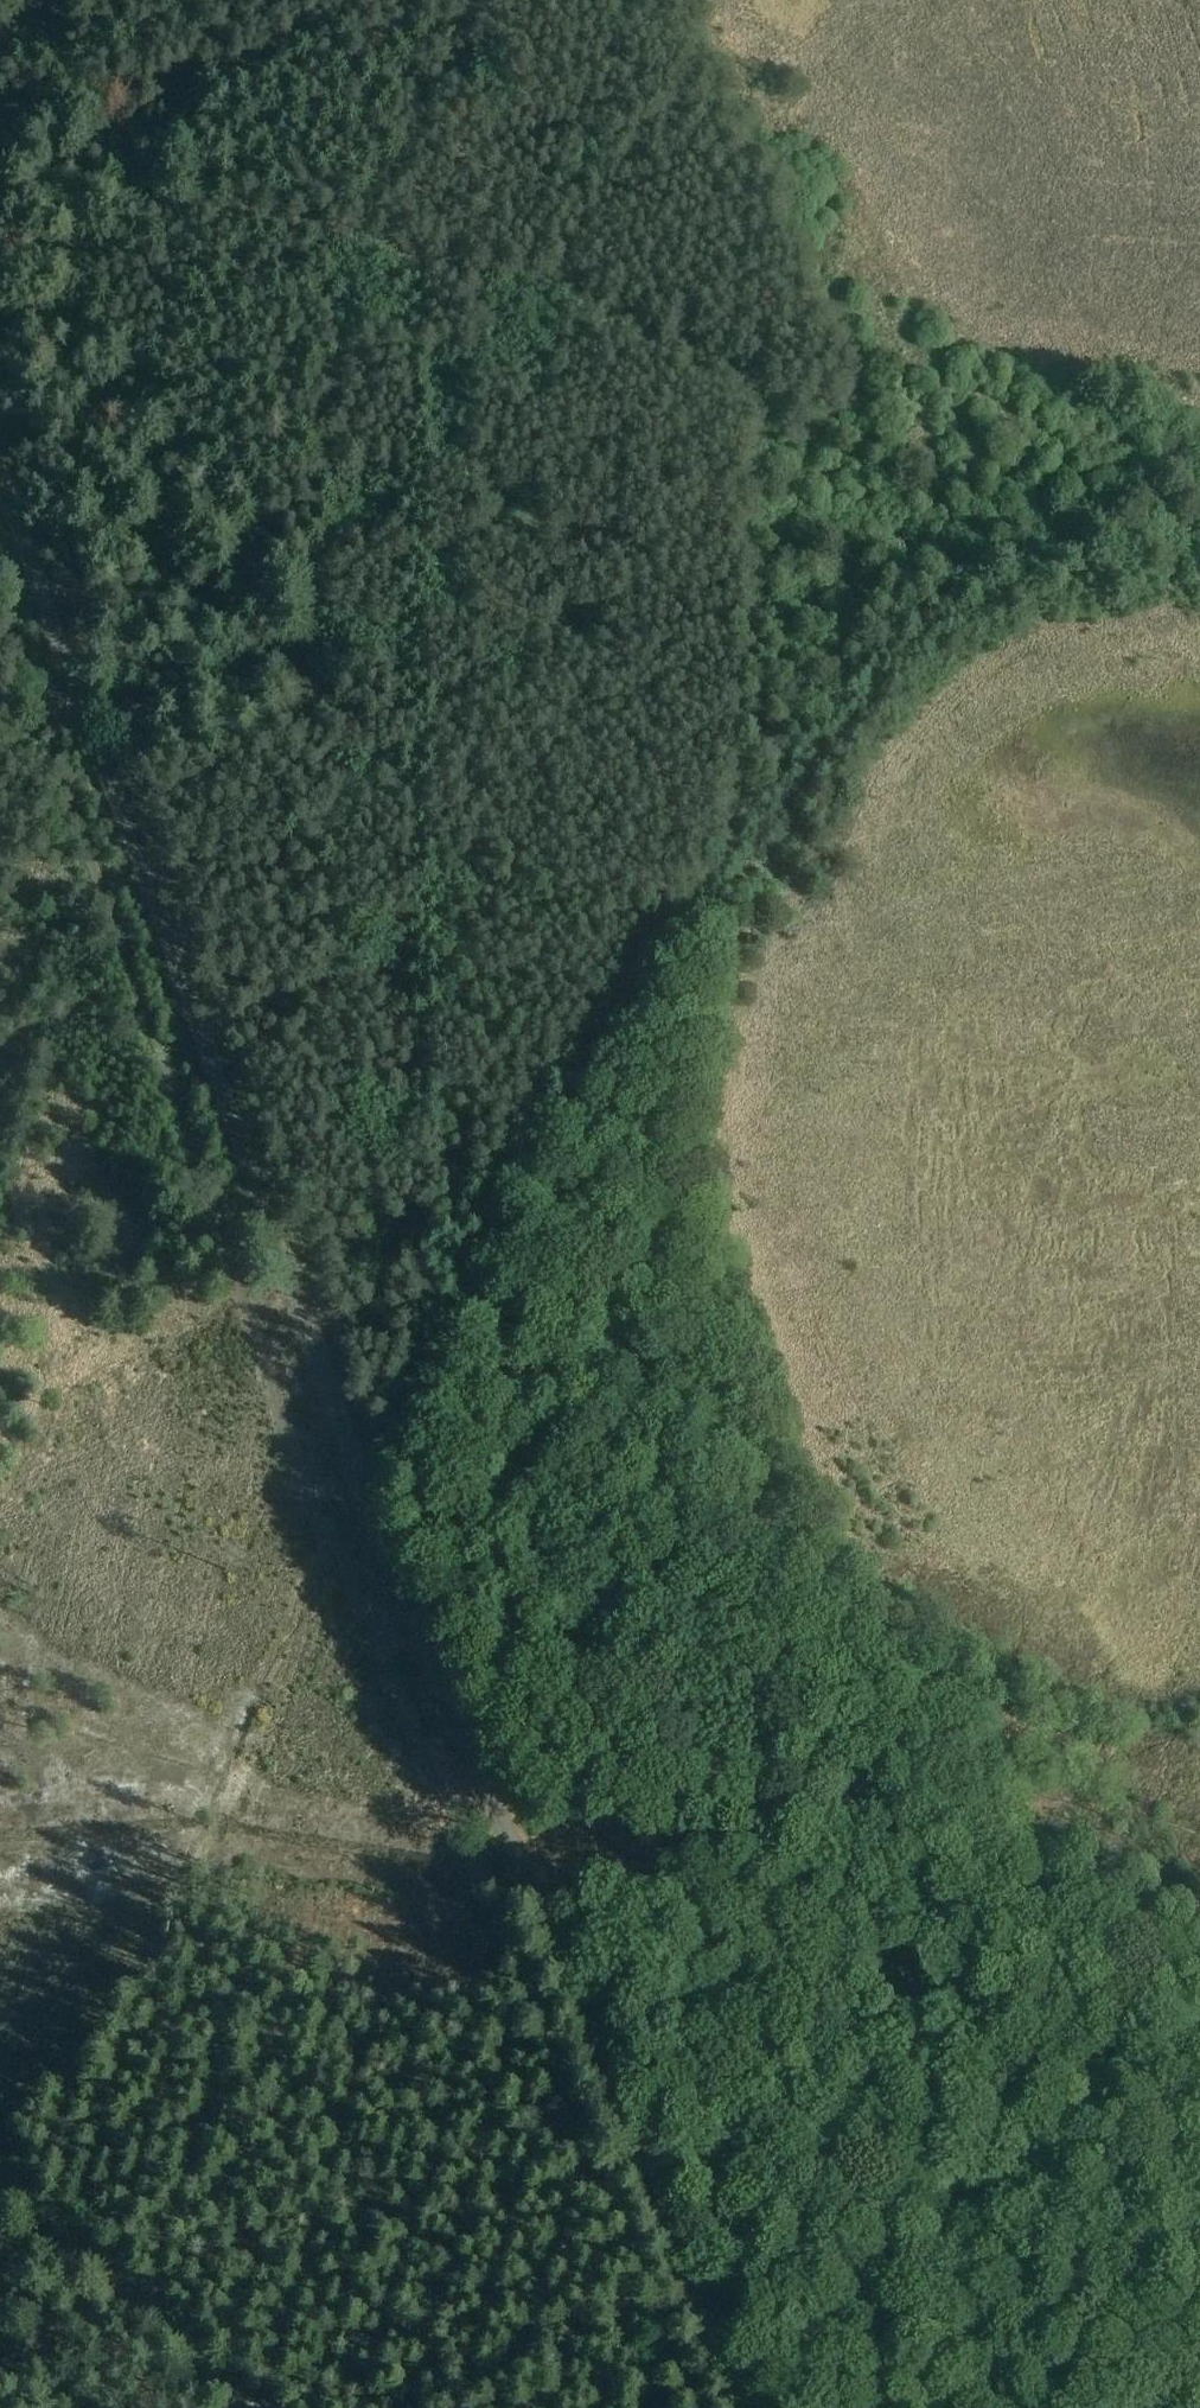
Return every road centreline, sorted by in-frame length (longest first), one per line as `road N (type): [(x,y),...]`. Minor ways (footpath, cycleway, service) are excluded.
road 1 (unclassified): [(743,2407),(346,1430),(0,477)]
road 2 (track): [(257,2407),(0,2162)]

